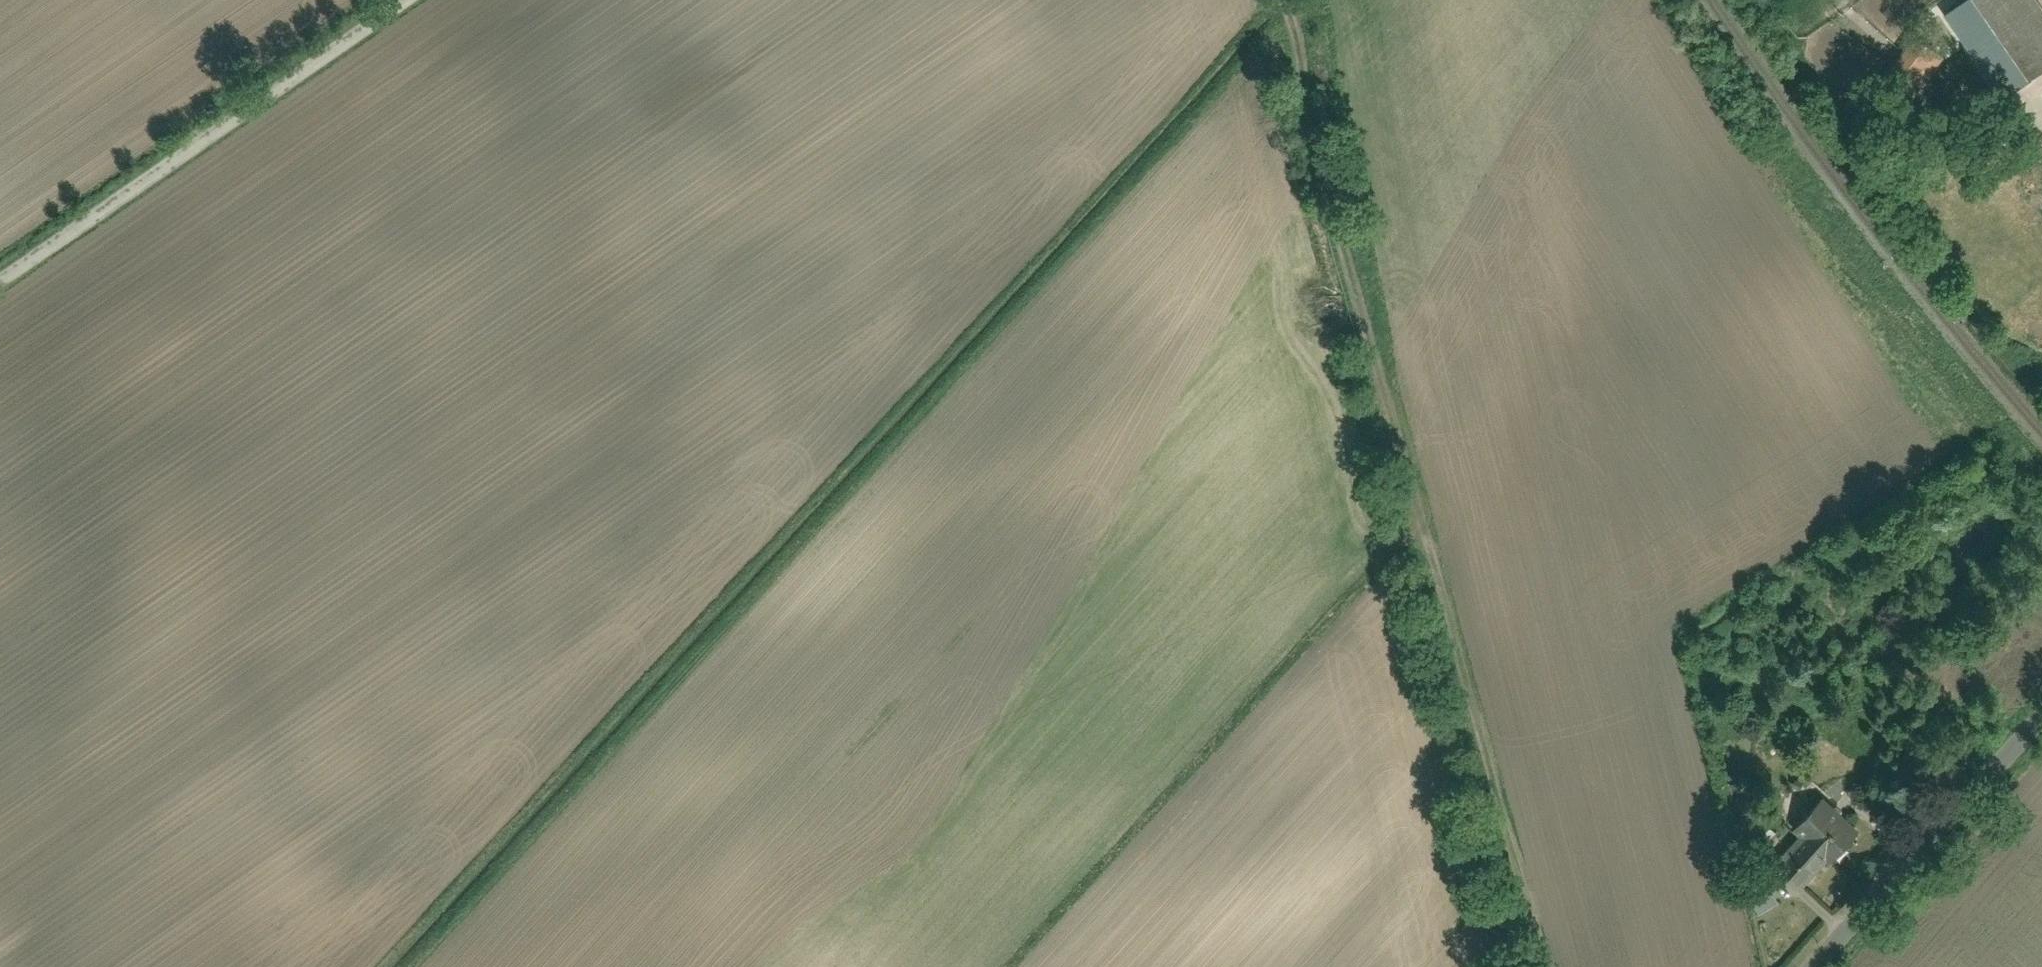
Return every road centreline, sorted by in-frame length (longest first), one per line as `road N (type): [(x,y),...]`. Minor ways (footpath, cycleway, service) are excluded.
road 1 (track): [(404,0),(0,279)]
road 2 (residential): [(2041,718),(1810,966)]

